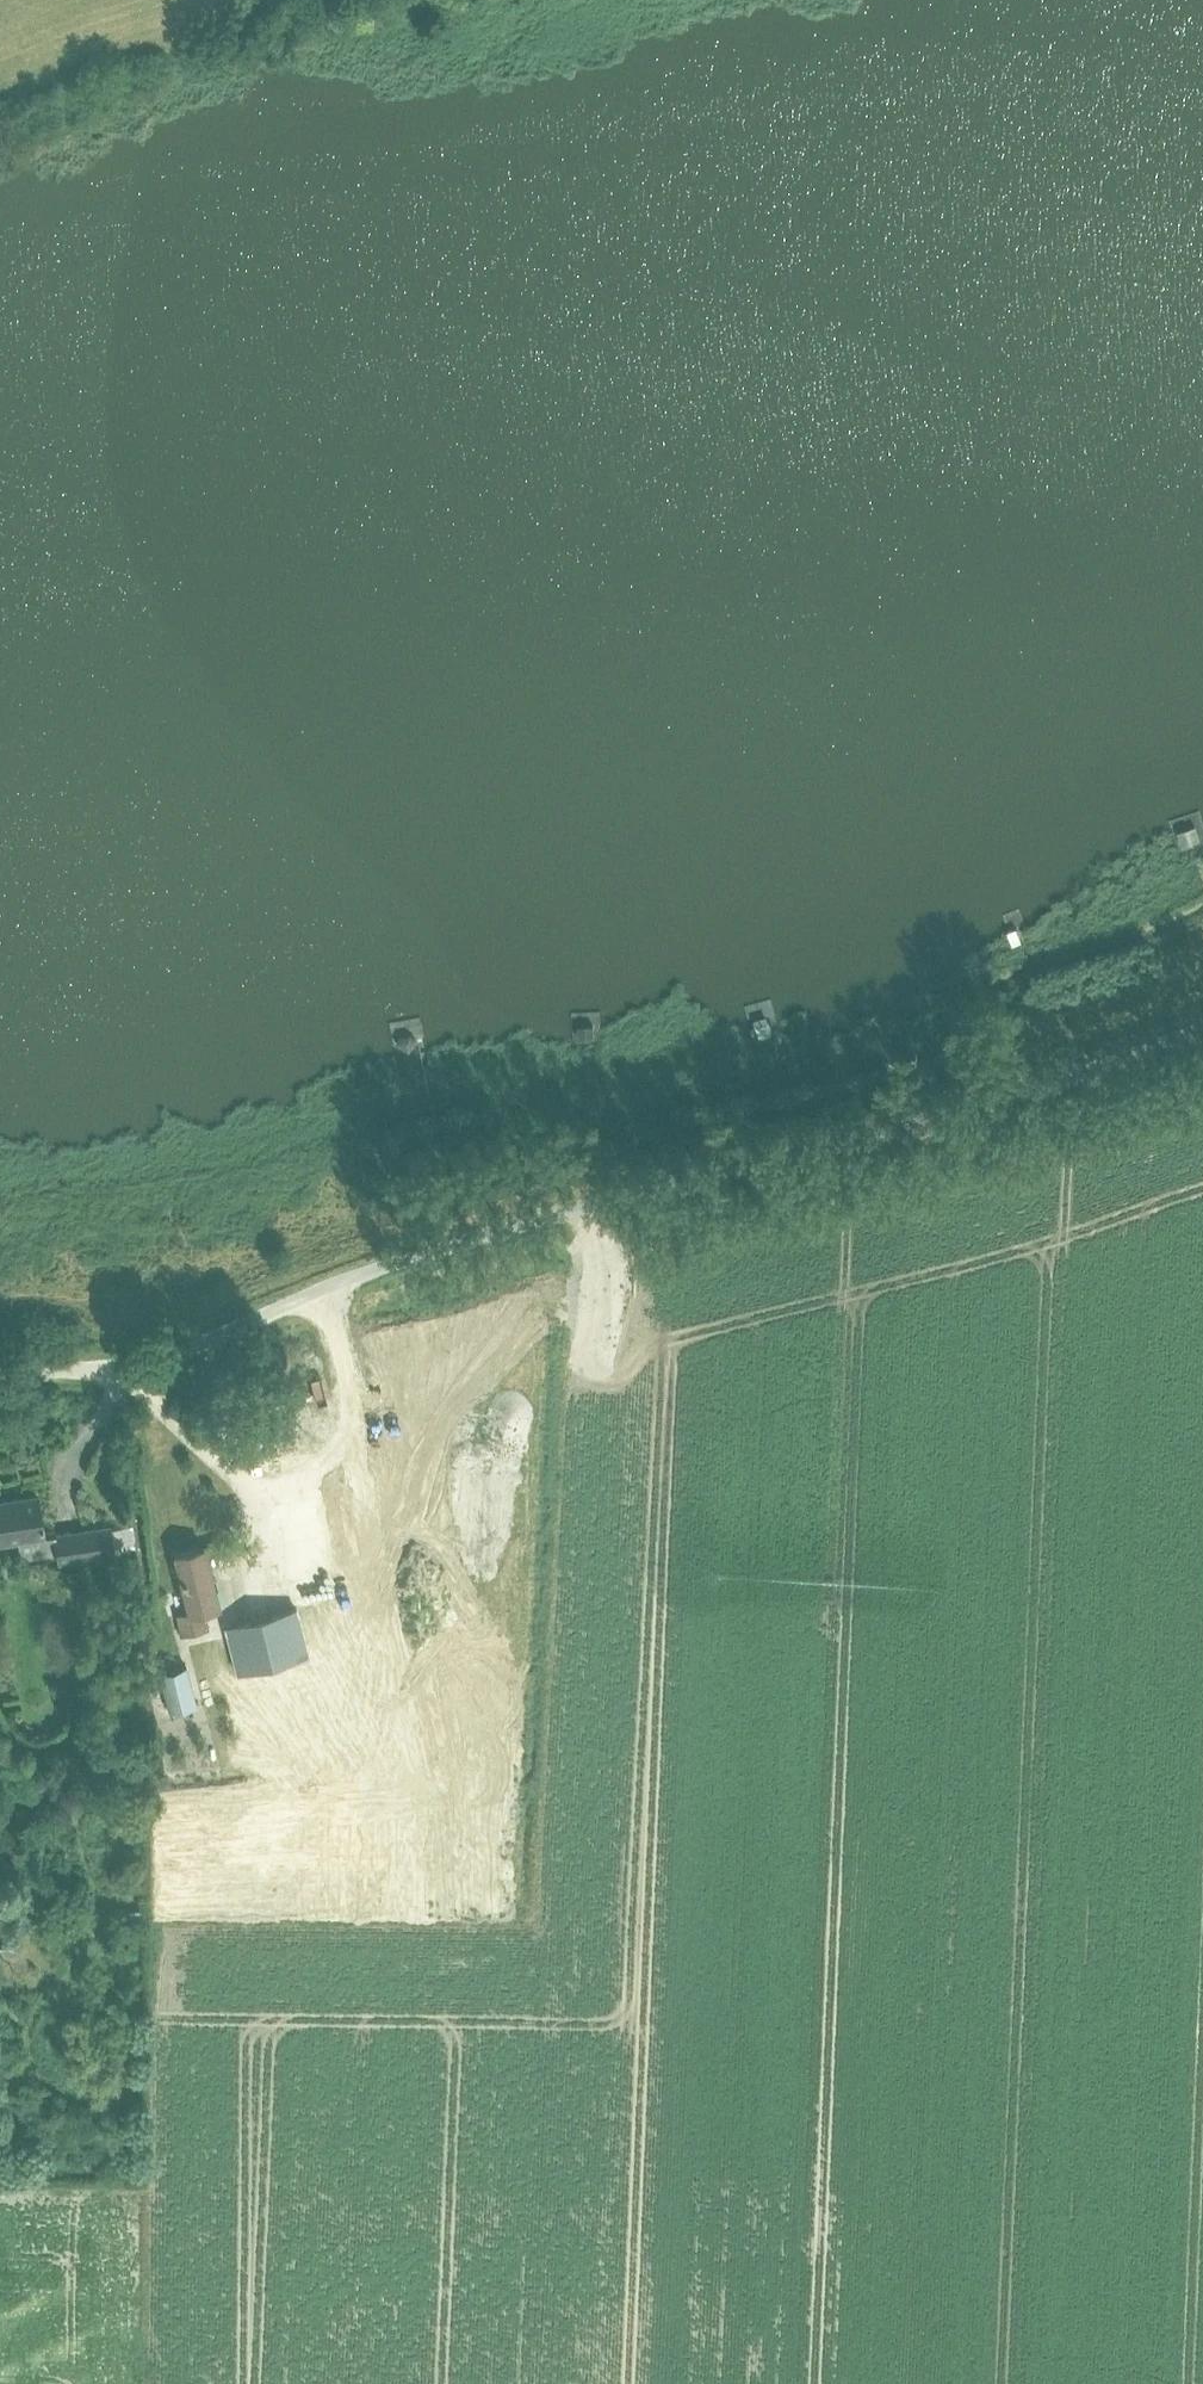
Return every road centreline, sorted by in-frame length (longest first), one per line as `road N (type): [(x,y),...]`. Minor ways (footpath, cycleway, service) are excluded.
road 1 (unclassified): [(0,1374),(131,1365),(177,1353),(390,1264),(1002,1099),(1202,1030)]

